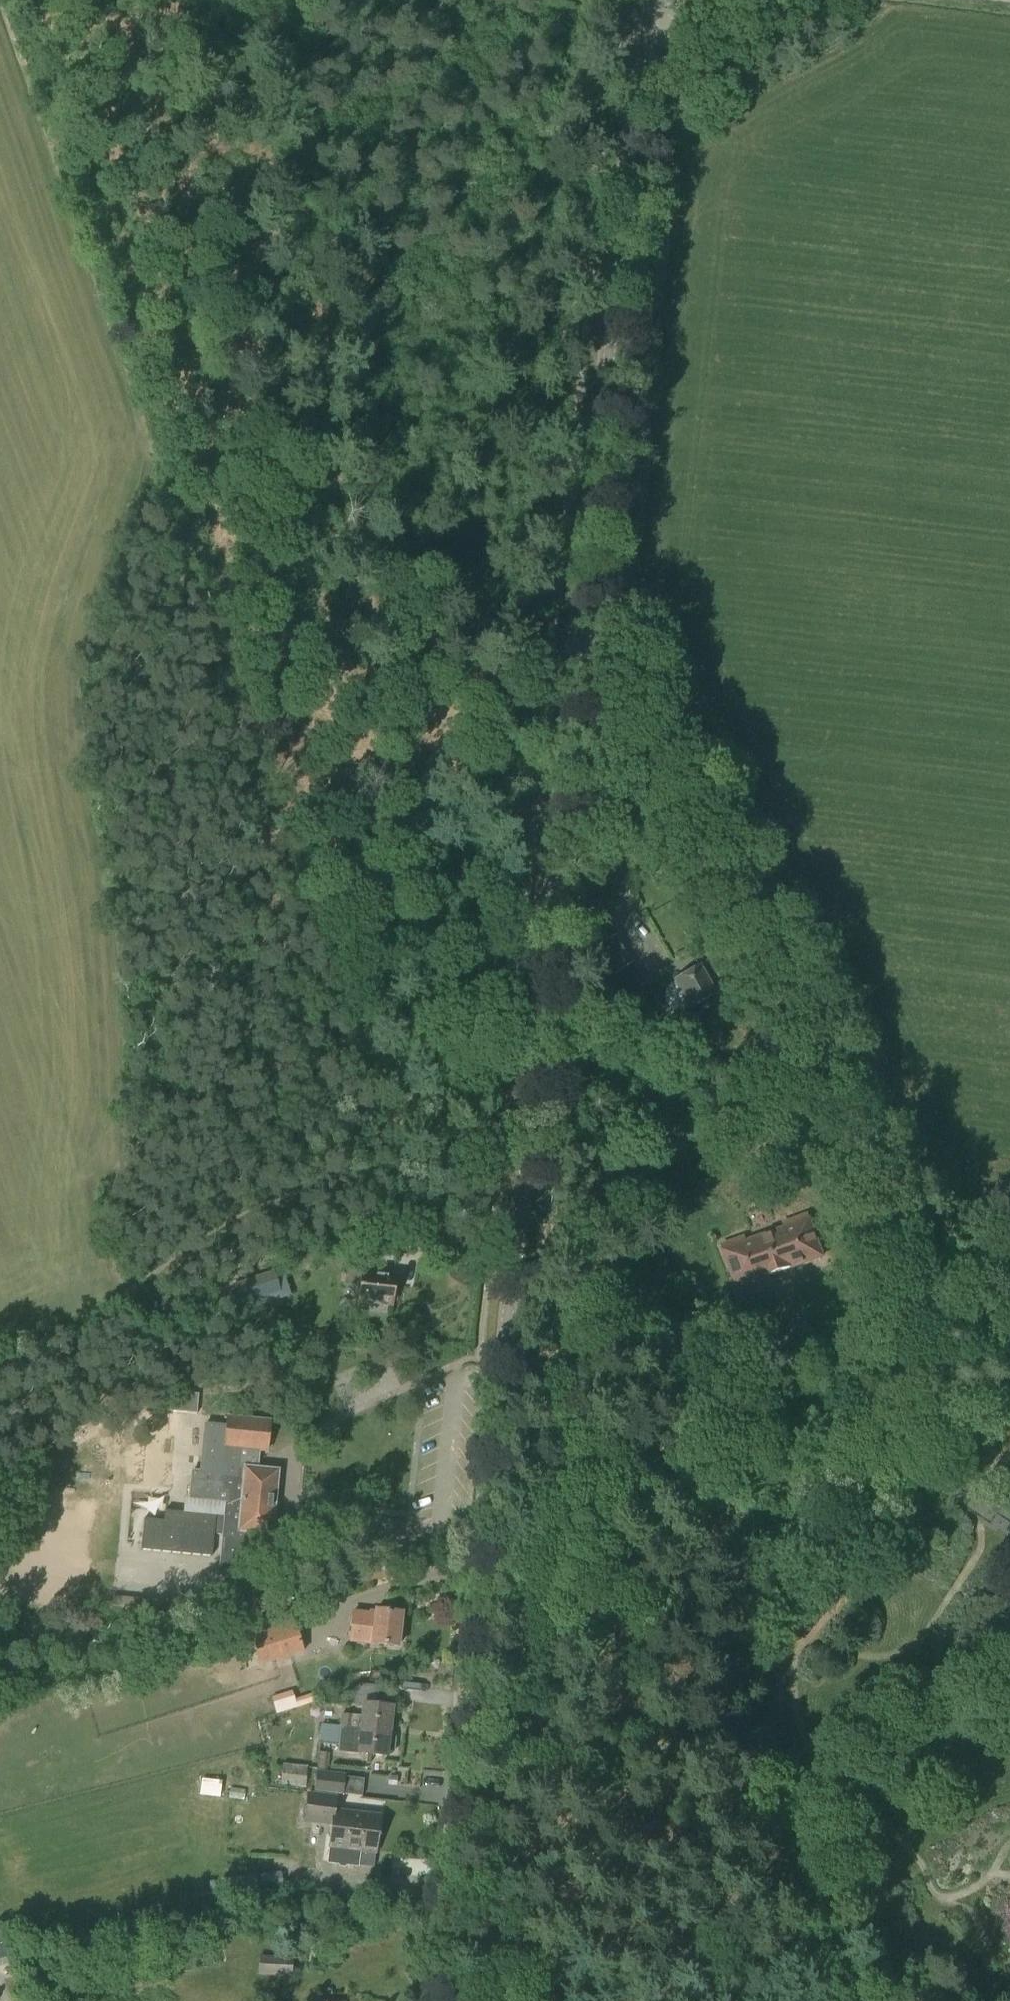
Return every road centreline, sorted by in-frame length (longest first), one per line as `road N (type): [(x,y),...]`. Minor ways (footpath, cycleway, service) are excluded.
road 1 (unclassified): [(431,2000),(646,0)]

